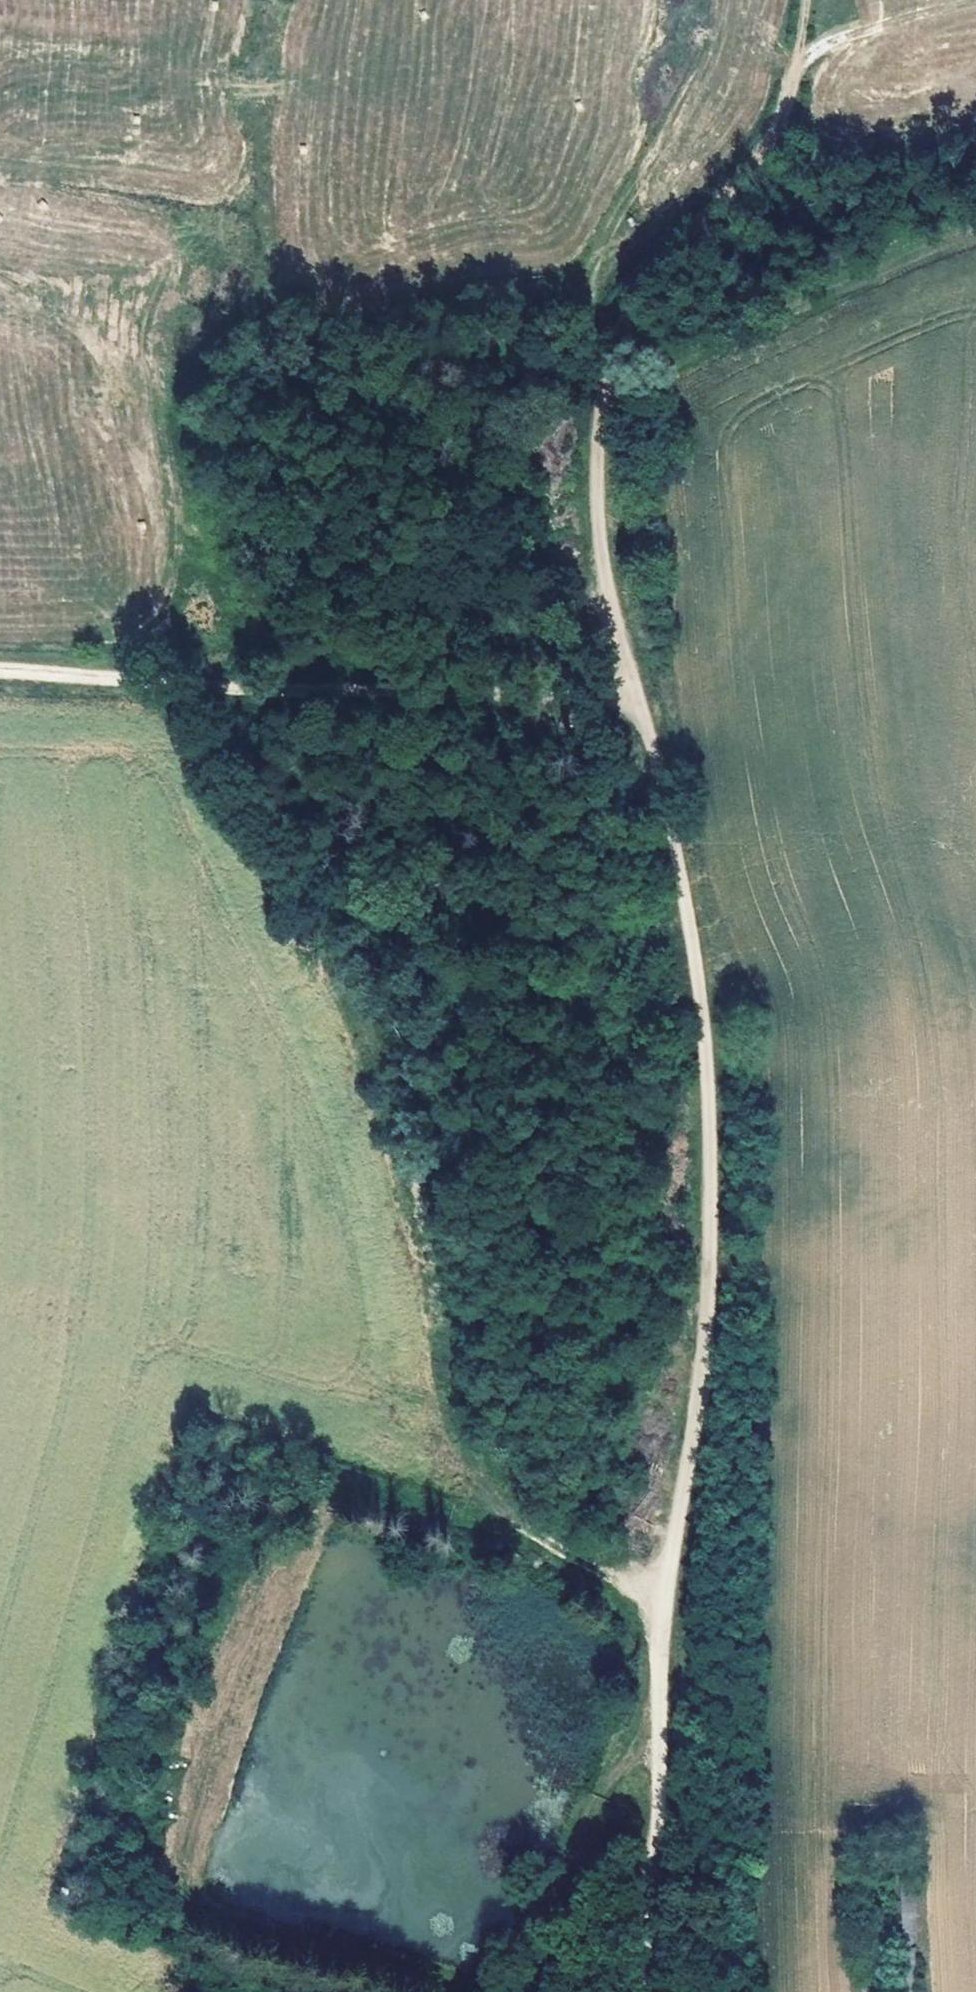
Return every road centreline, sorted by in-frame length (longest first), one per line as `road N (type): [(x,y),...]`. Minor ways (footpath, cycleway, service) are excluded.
road 1 (track): [(650,1991),(664,1662),(706,1286),(711,1158),(691,951),(665,797),(639,699)]
road 2 (track): [(639,699),(596,531),(593,464),(606,358),(642,278),(774,131),(796,67),(805,0)]
road 3 (track): [(0,670),(322,691),(639,699)]
road 4 (track): [(671,1596),(620,1584),(484,1511)]

